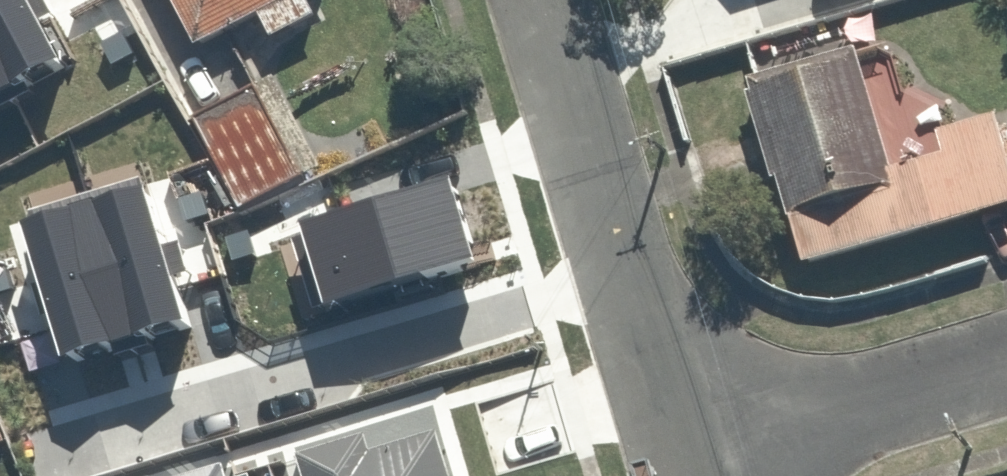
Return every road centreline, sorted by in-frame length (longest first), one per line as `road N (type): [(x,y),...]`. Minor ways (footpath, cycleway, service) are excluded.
road 1 (residential): [(540,0),(680,464)]
road 2 (residential): [(680,464),(1006,367)]

